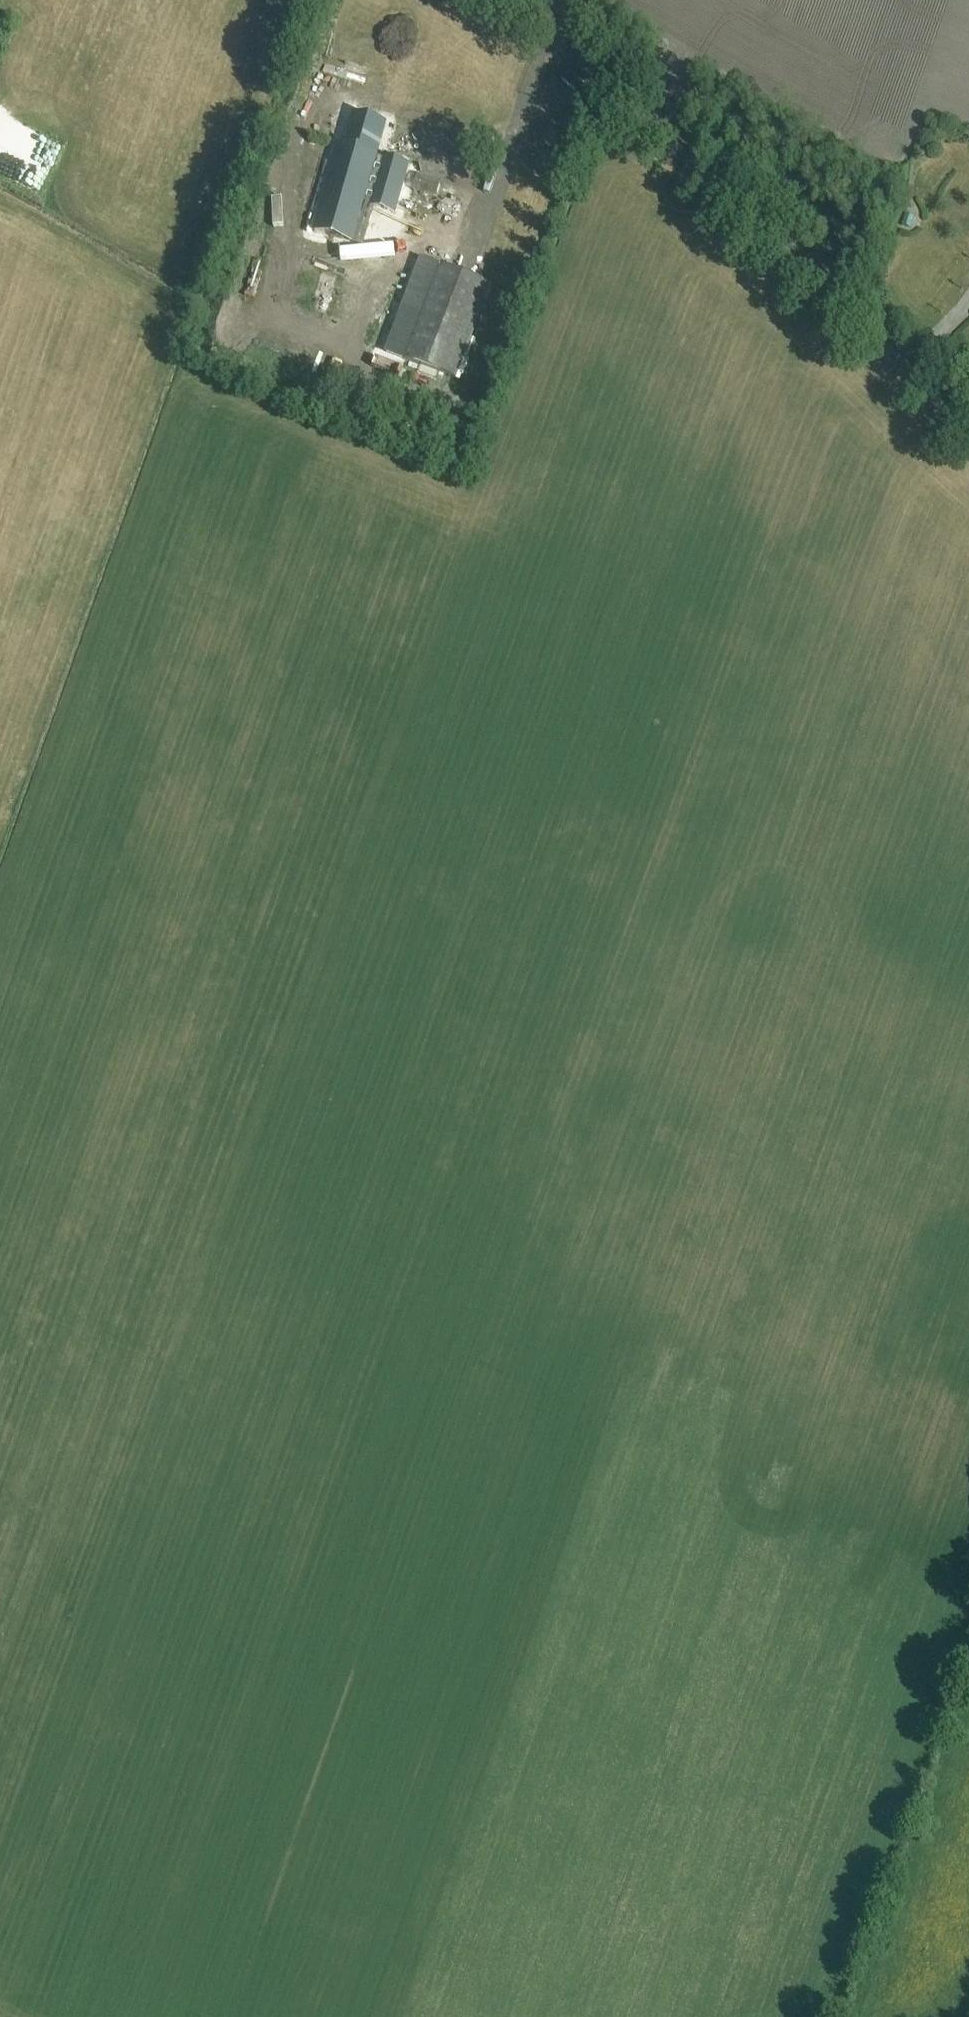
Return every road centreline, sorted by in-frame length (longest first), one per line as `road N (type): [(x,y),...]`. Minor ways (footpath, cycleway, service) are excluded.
road 1 (tertiary): [(968,431),(598,75),(505,0)]

